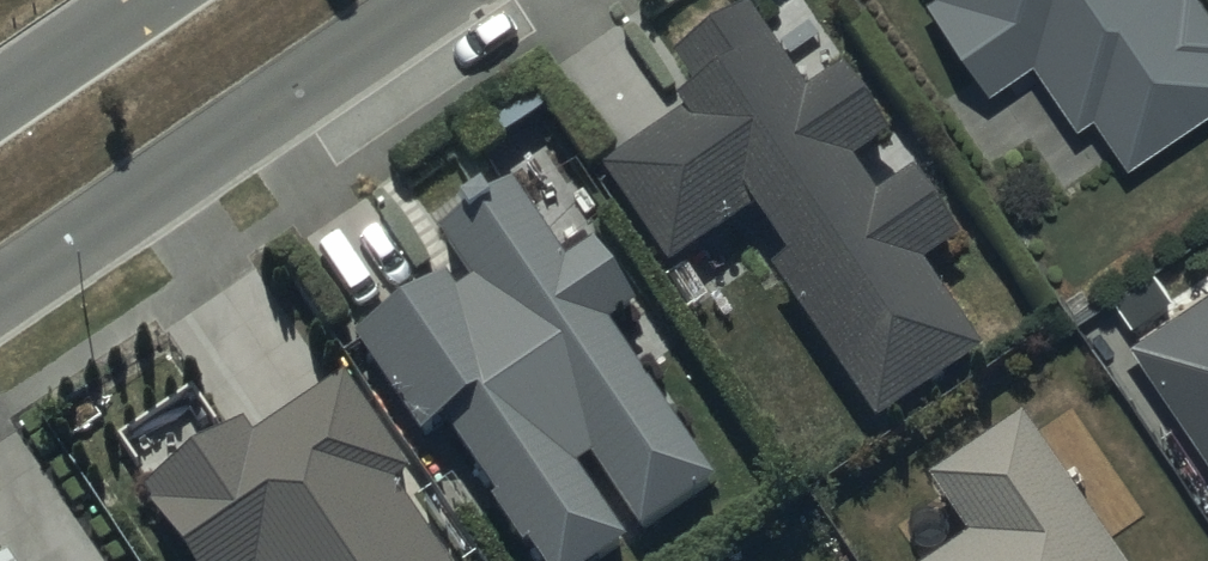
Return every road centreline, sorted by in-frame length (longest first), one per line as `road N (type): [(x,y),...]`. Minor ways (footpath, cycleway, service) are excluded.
road 1 (tertiary): [(426,0),(0,291)]
road 2 (tertiary): [(0,96),(143,0)]

